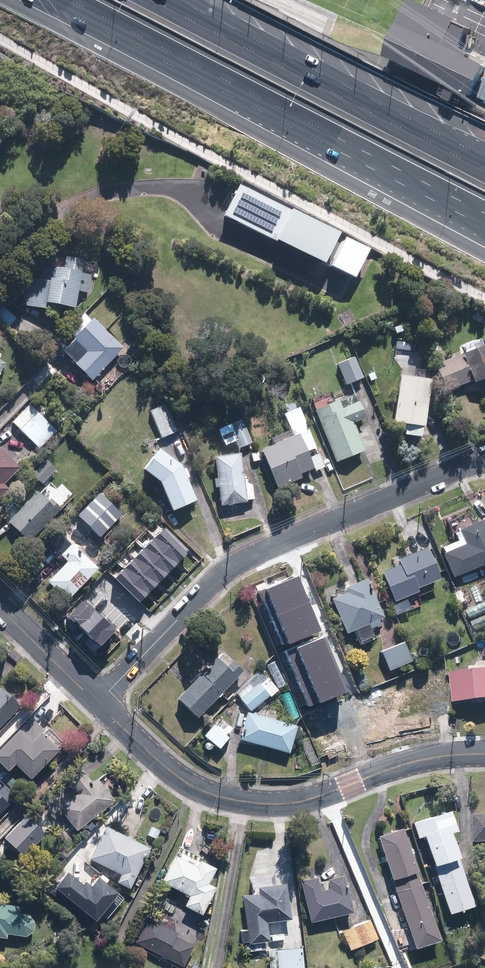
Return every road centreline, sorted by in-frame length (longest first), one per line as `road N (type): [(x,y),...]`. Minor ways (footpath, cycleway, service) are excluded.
road 1 (motorway): [(484,226),(46,0)]
road 2 (residential): [(484,459),(230,569),(98,701)]
road 3 (tertiary): [(98,701),(197,787),(257,804),(298,803),(404,766),(484,754)]
road 4 (motorway): [(177,0),(457,146)]
road 5 (tertiary): [(0,608),(98,701)]

